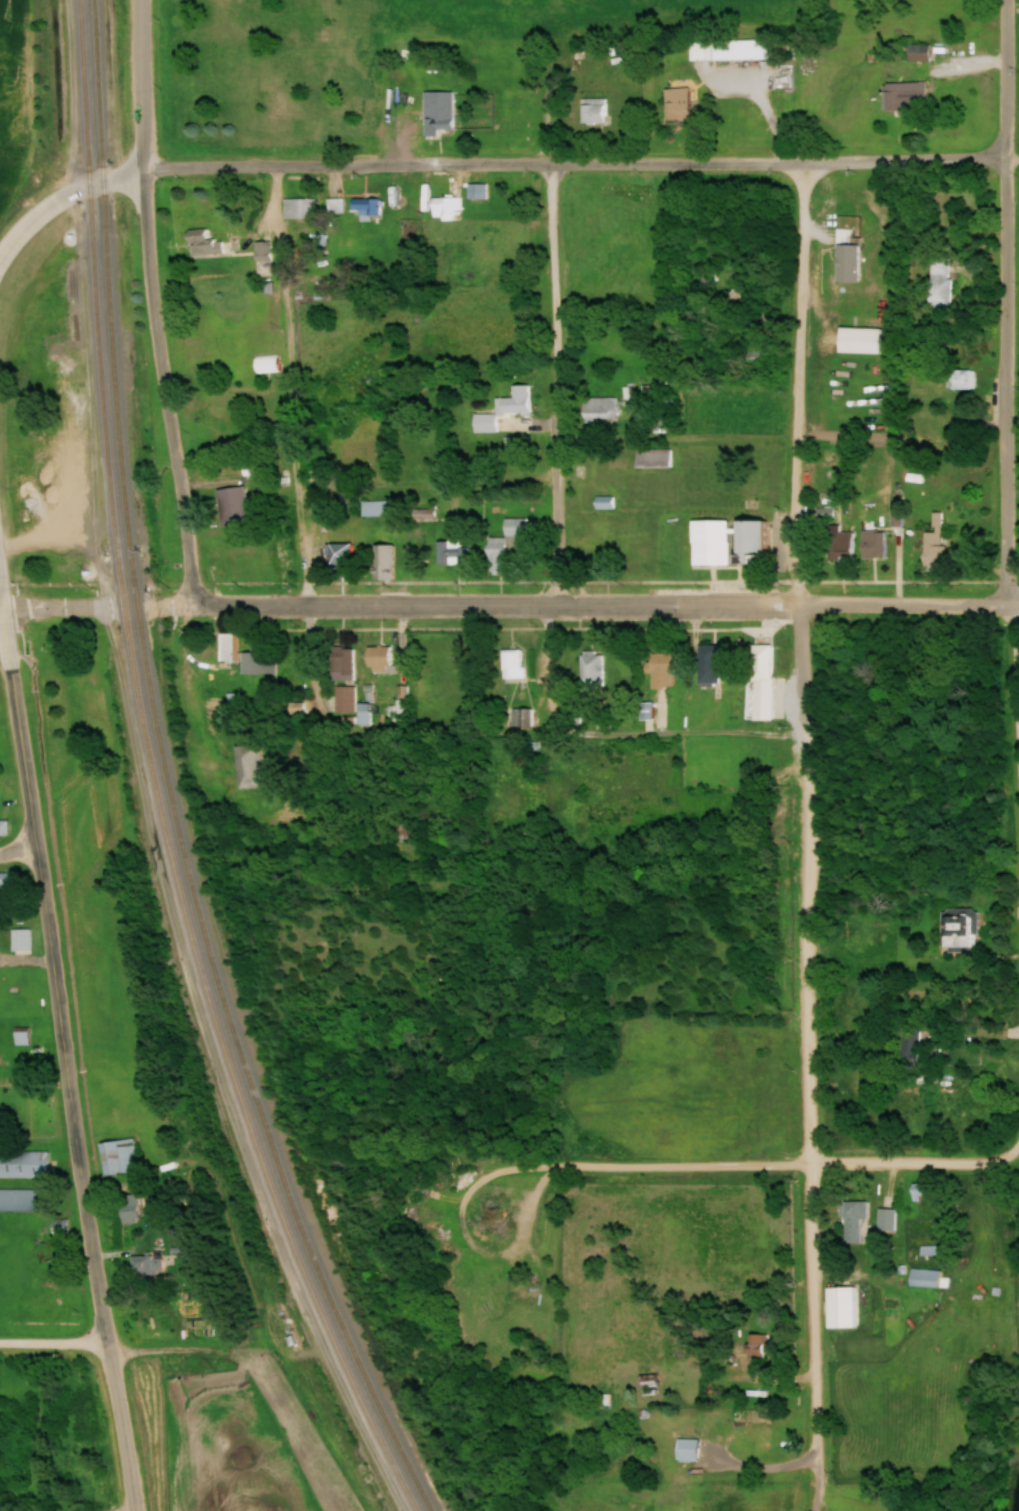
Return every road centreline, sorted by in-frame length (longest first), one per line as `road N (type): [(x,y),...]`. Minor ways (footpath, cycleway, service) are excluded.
road 1 (residential): [(819,1510),(798,603)]
road 2 (tertiary): [(136,1510),(78,1176),(55,964),(0,615)]
road 3 (residential): [(144,169),(1006,157)]
road 4 (residential): [(1015,607),(213,607),(194,599)]
road 5 (residential): [(309,1179),(337,1218),(378,1224),(505,1167),(962,1163),(1003,1155),(1018,1142)]
road 6 (residential): [(1006,607),(1006,0)]
road 7 (residential): [(557,605),(548,163)]
road 8 (residential): [(798,603),(803,163)]
road 9 (residential): [(194,599),(144,169)]
road 10 (tertiary): [(144,169),(140,0)]
road 11 (residential): [(1018,743),(1015,607)]

